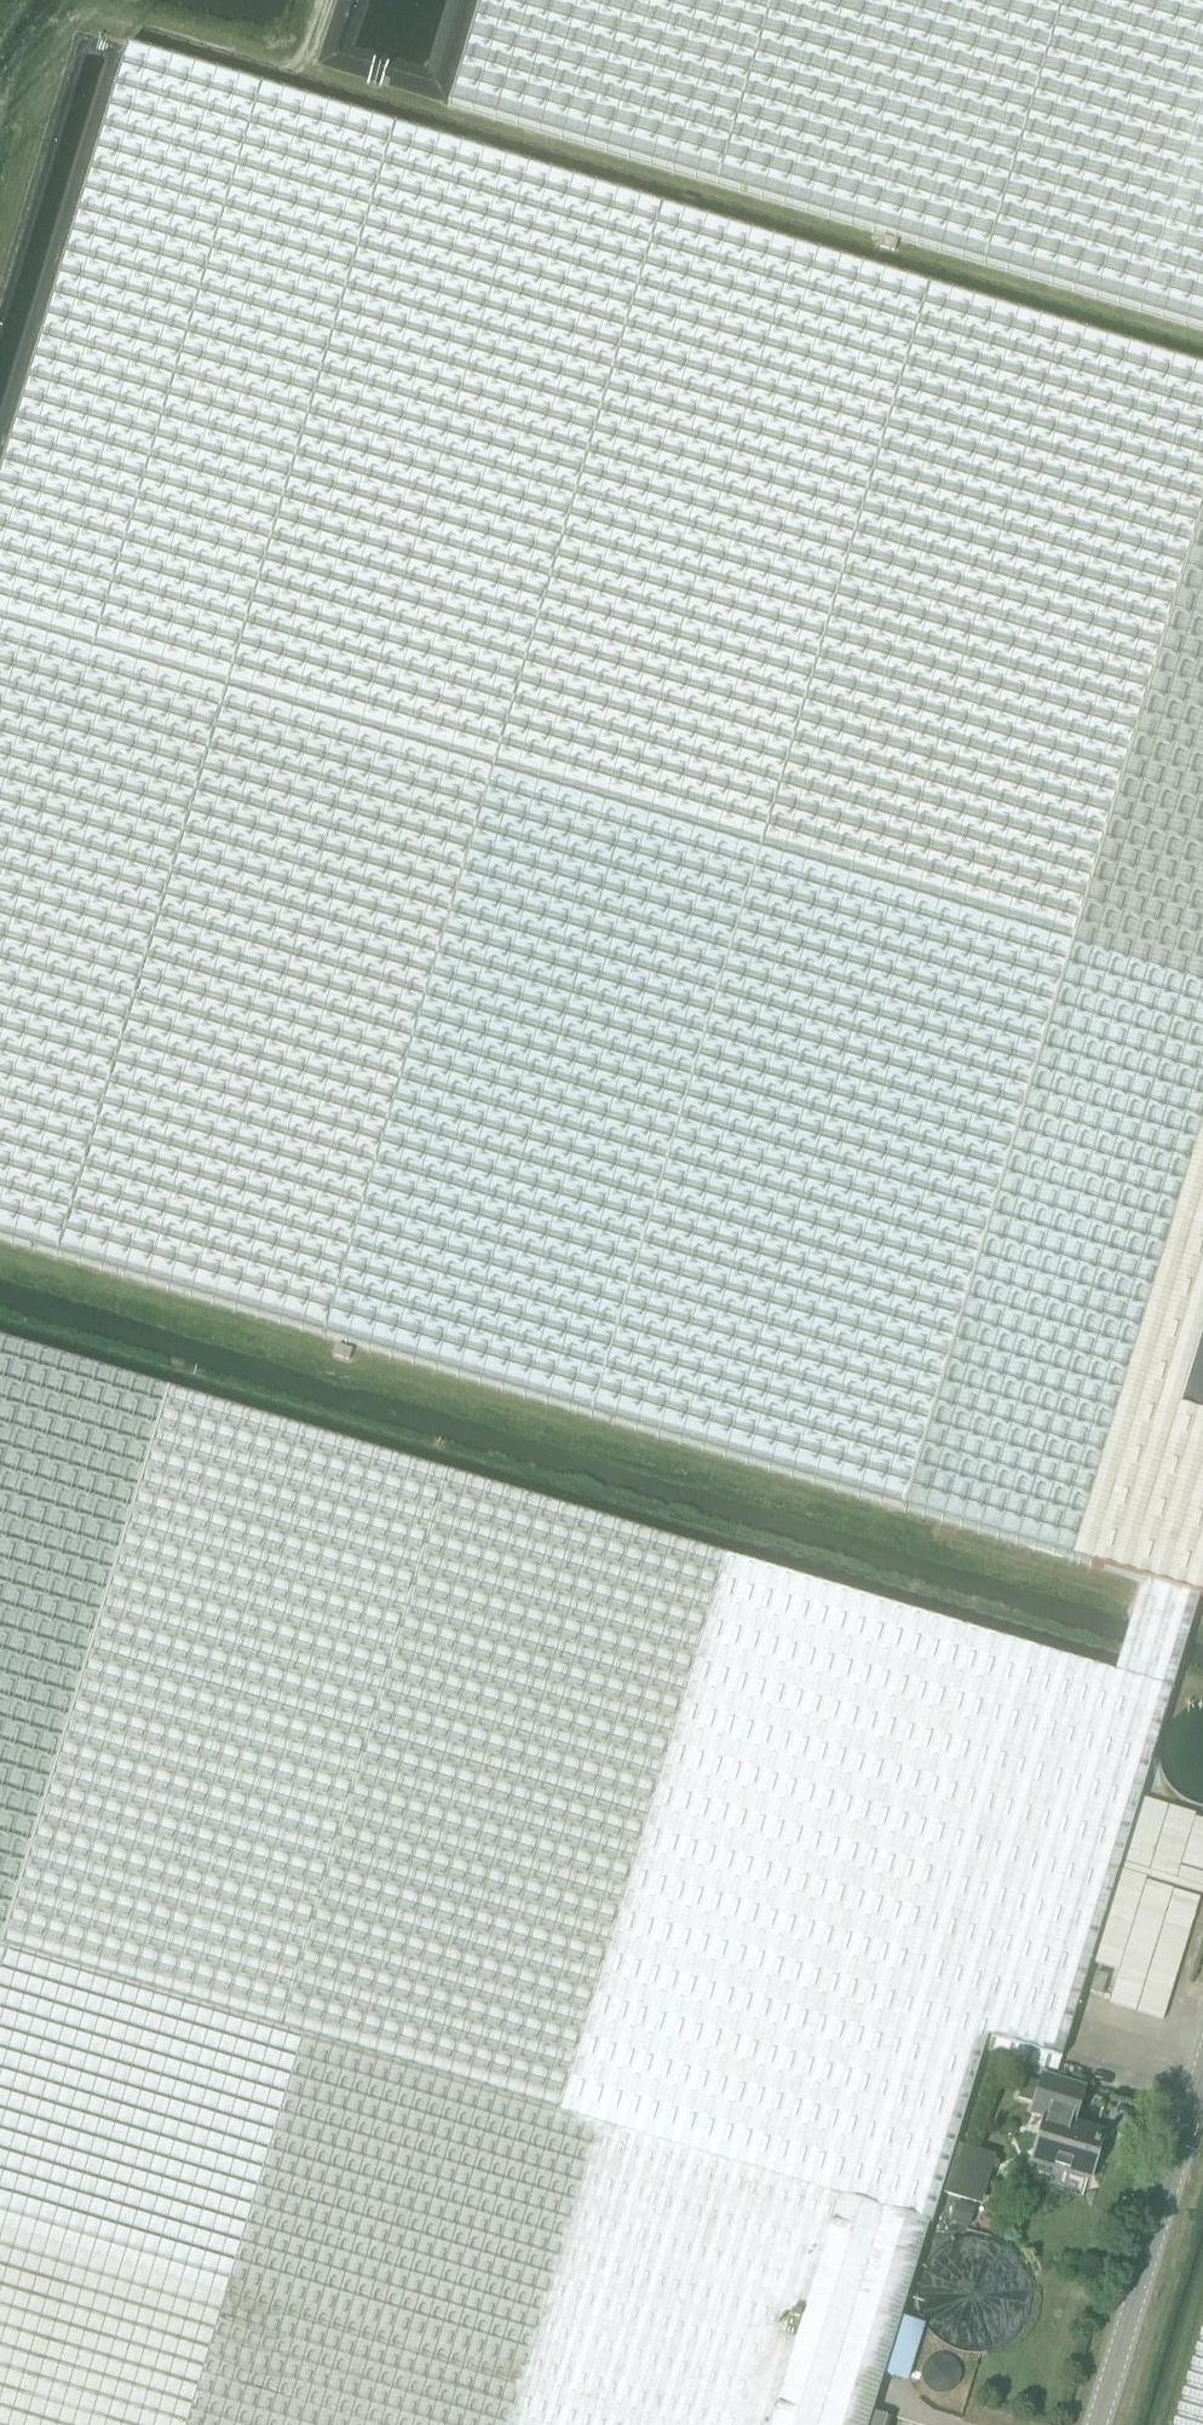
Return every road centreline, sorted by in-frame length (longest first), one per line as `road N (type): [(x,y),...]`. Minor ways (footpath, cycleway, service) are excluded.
road 1 (unclassified): [(1097,2424),(1202,2069)]

